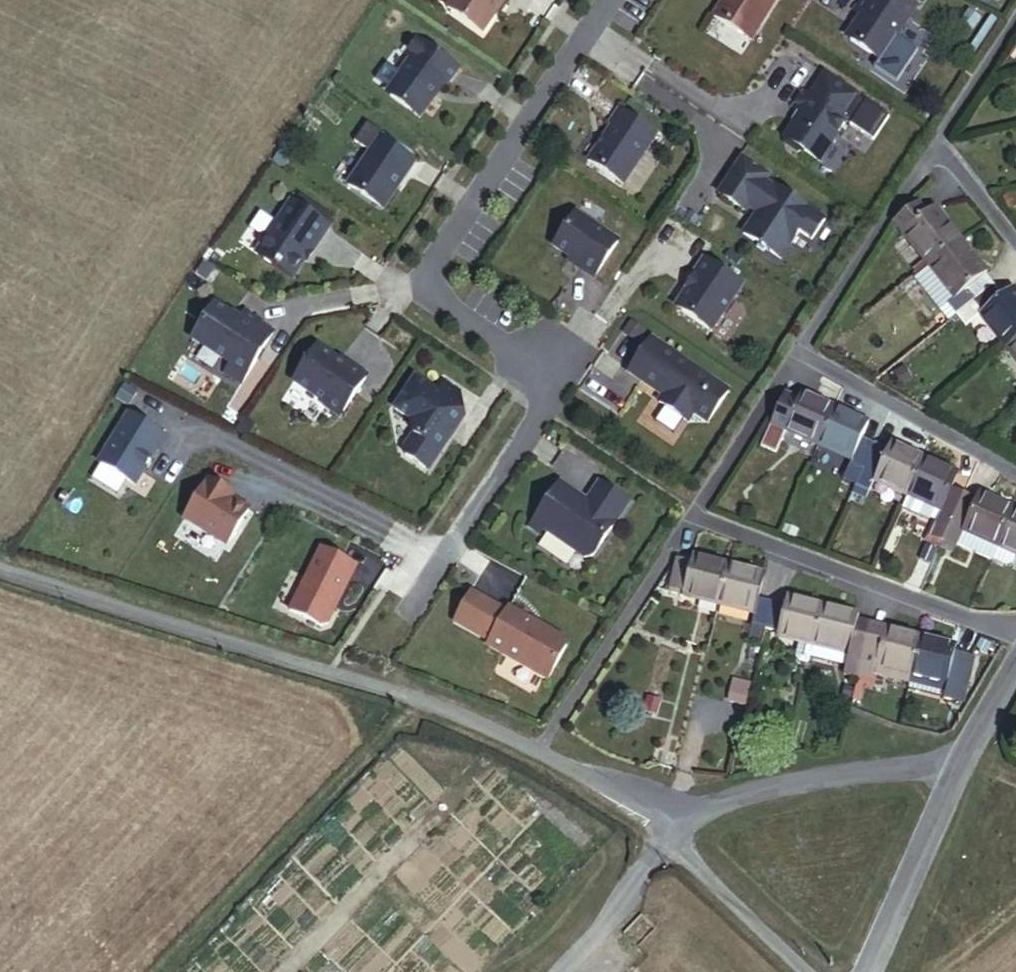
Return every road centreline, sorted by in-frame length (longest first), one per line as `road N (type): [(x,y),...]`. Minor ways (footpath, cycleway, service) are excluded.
road 1 (residential): [(609,0),(433,261),(428,279),(437,296),(543,370),(548,395),(407,617)]
road 2 (residential): [(0,569),(421,703),(537,751),(664,832)]
road 3 (track): [(176,971),(421,703)]
road 4 (residential): [(1015,629),(969,618),(695,515)]
road 5 (residential): [(960,766),(800,783),(664,832)]
road 6 (residential): [(937,141),(799,349)]
road 7 (residential): [(1015,471),(799,349)]
road 8 (residential): [(960,766),(870,971)]
road 9 (track): [(288,971),(437,820)]
road 10 (residential): [(808,971),(664,832)]
road 11 (residential): [(799,349),(695,515)]
road 12 (residential): [(1015,26),(937,141)]
road 13 (residential): [(1015,241),(937,141)]

